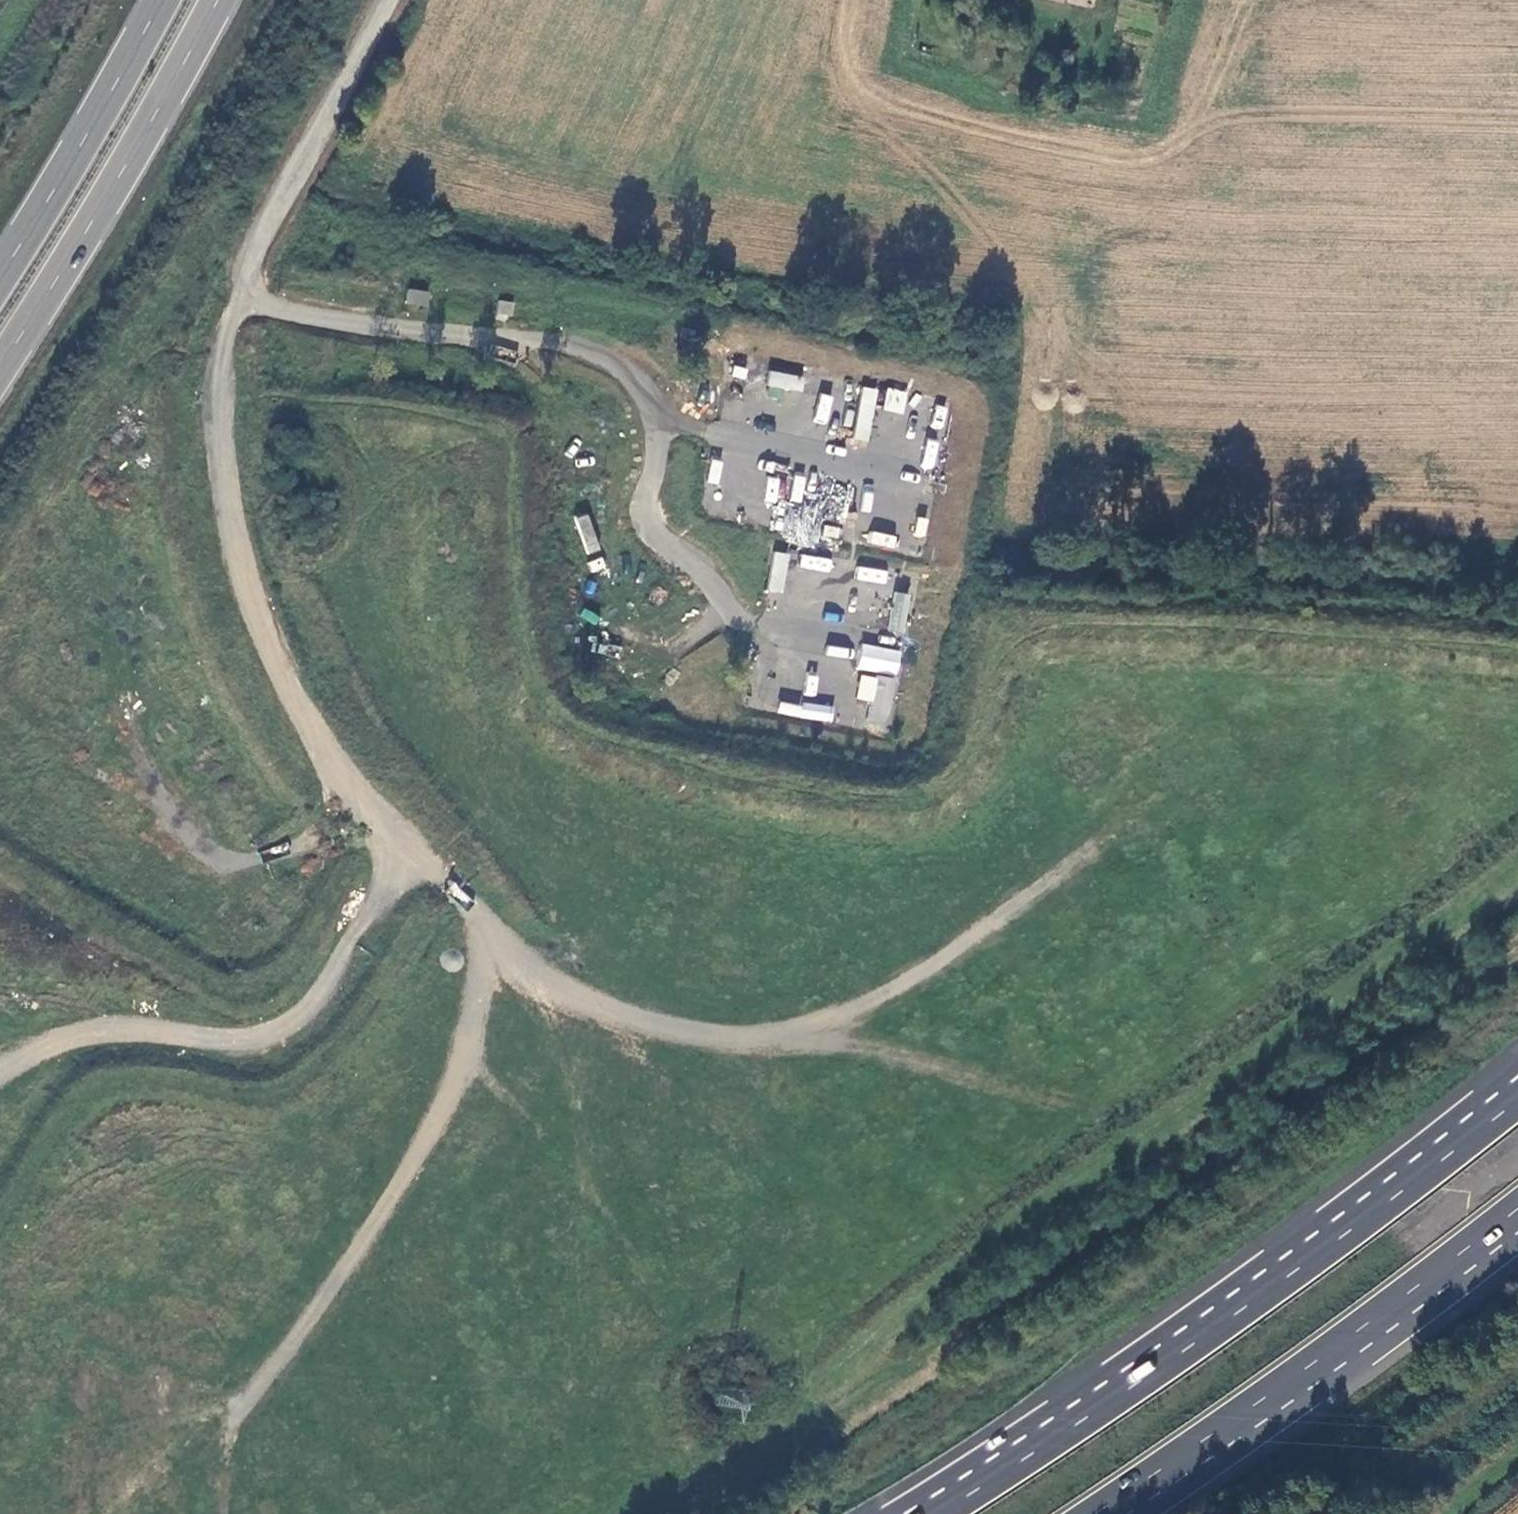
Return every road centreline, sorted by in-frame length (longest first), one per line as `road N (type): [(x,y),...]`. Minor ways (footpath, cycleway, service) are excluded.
road 1 (trunk): [(1517,1099),(1287,1276),(984,1485)]
road 2 (trunk): [(1096,1513),(1254,1408),(1517,1209)]
road 3 (trunk): [(0,367),(71,257),(215,0)]
road 4 (trunk): [(158,0),(0,276)]
road 5 (unclassified): [(393,0),(283,210)]

